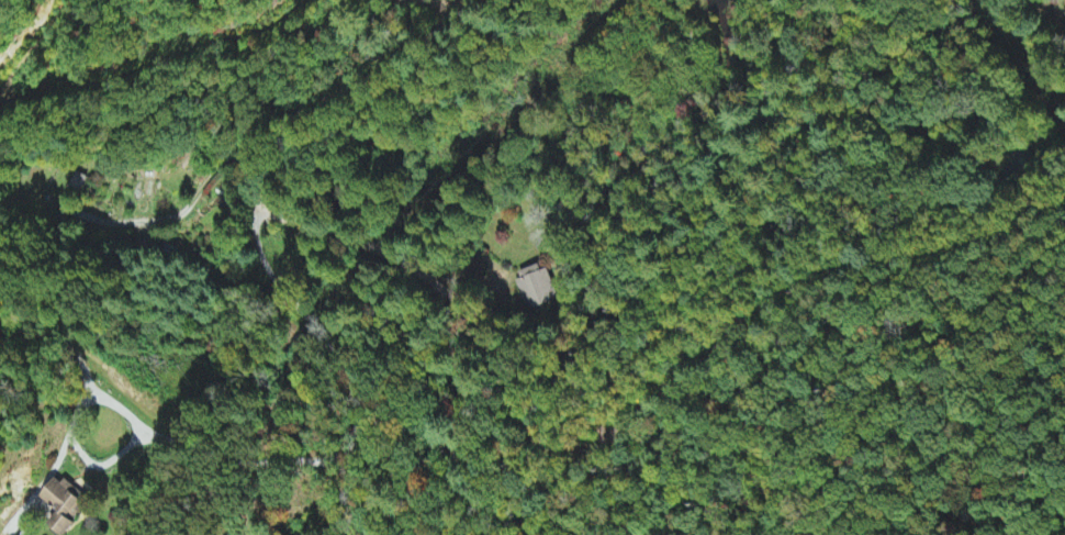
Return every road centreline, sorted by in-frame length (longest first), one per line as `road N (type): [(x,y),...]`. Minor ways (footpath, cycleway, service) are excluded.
road 1 (residential): [(1064,223),(787,306),(599,467),(537,455),(451,330),(217,180)]
road 2 (residential): [(587,465),(650,355),(759,216),(870,129),(1064,30)]
road 3 (residential): [(217,180),(223,146),(400,31),(410,0)]

